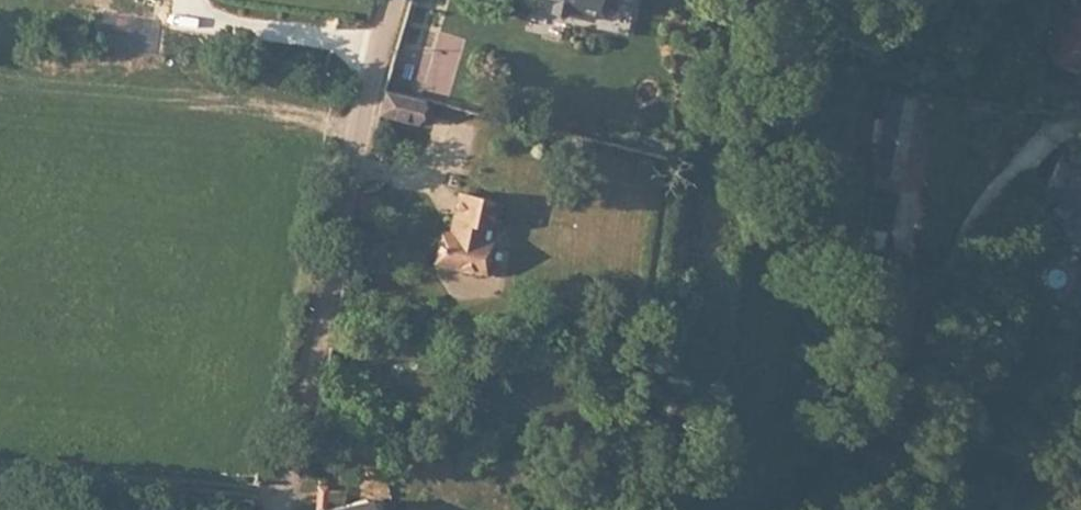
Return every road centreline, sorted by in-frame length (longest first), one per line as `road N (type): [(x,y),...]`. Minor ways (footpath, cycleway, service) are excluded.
road 1 (tertiary): [(395,0),(277,509)]
road 2 (track): [(1080,130),(1049,133),(981,252)]

